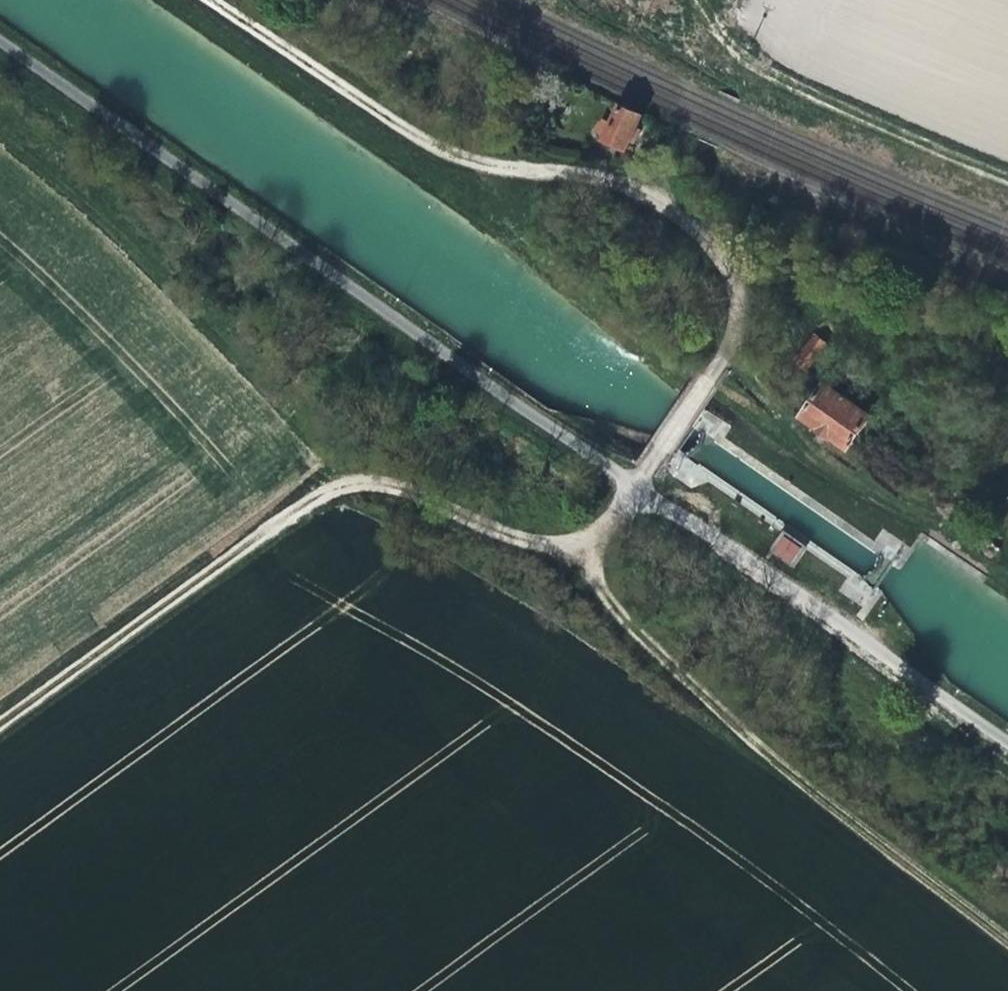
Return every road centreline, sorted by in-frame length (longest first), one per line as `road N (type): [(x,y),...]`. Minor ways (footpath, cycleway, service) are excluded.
road 1 (track): [(0,724),(341,484),(395,486),(524,542),(562,547),(601,529),(708,377),(725,329),(702,247),(660,205),(590,173),(494,173),(442,157),(213,0)]
road 2 (track): [(562,547),(601,599),(743,735),(1007,944)]
road 3 (track): [(341,484),(92,210),(0,146)]
road 4 (track): [(723,0),(717,42),(732,57),(1007,184)]

